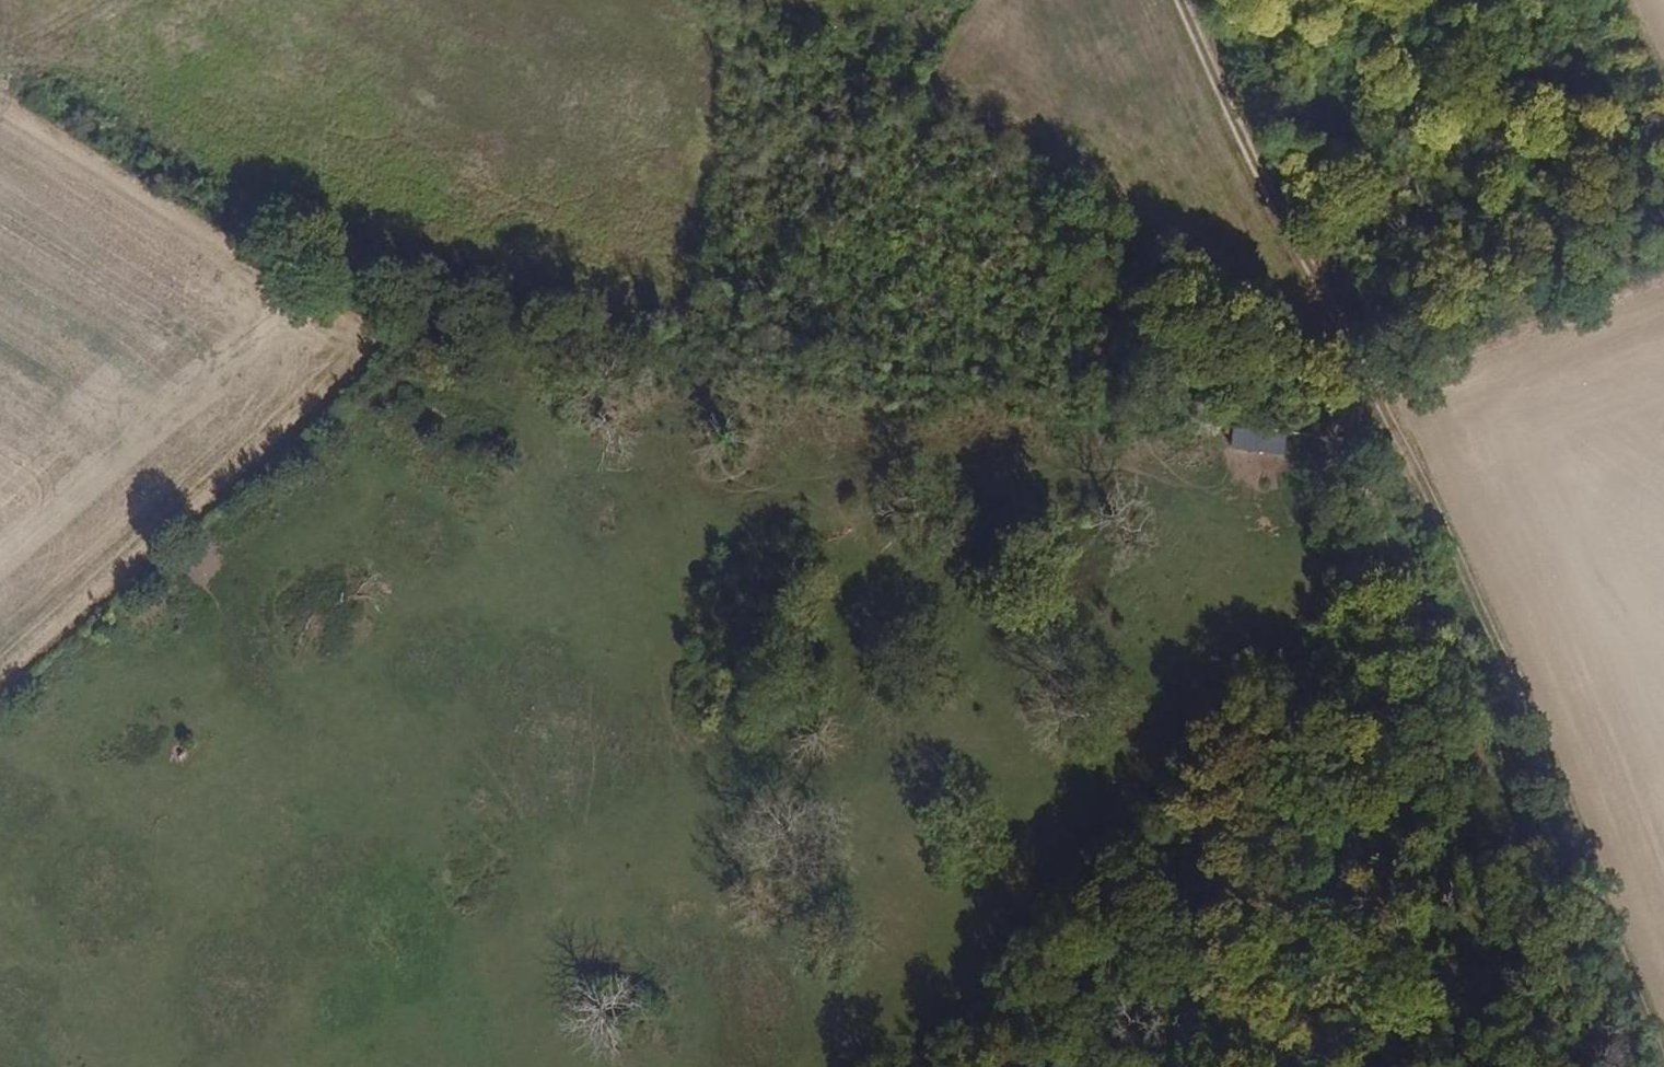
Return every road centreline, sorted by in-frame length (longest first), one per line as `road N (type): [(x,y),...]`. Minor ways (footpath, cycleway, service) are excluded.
road 1 (track): [(1663,1060),(1372,382)]
road 2 (track): [(739,0),(1330,318)]
road 3 (track): [(1372,382),(1285,235),(1179,0)]

